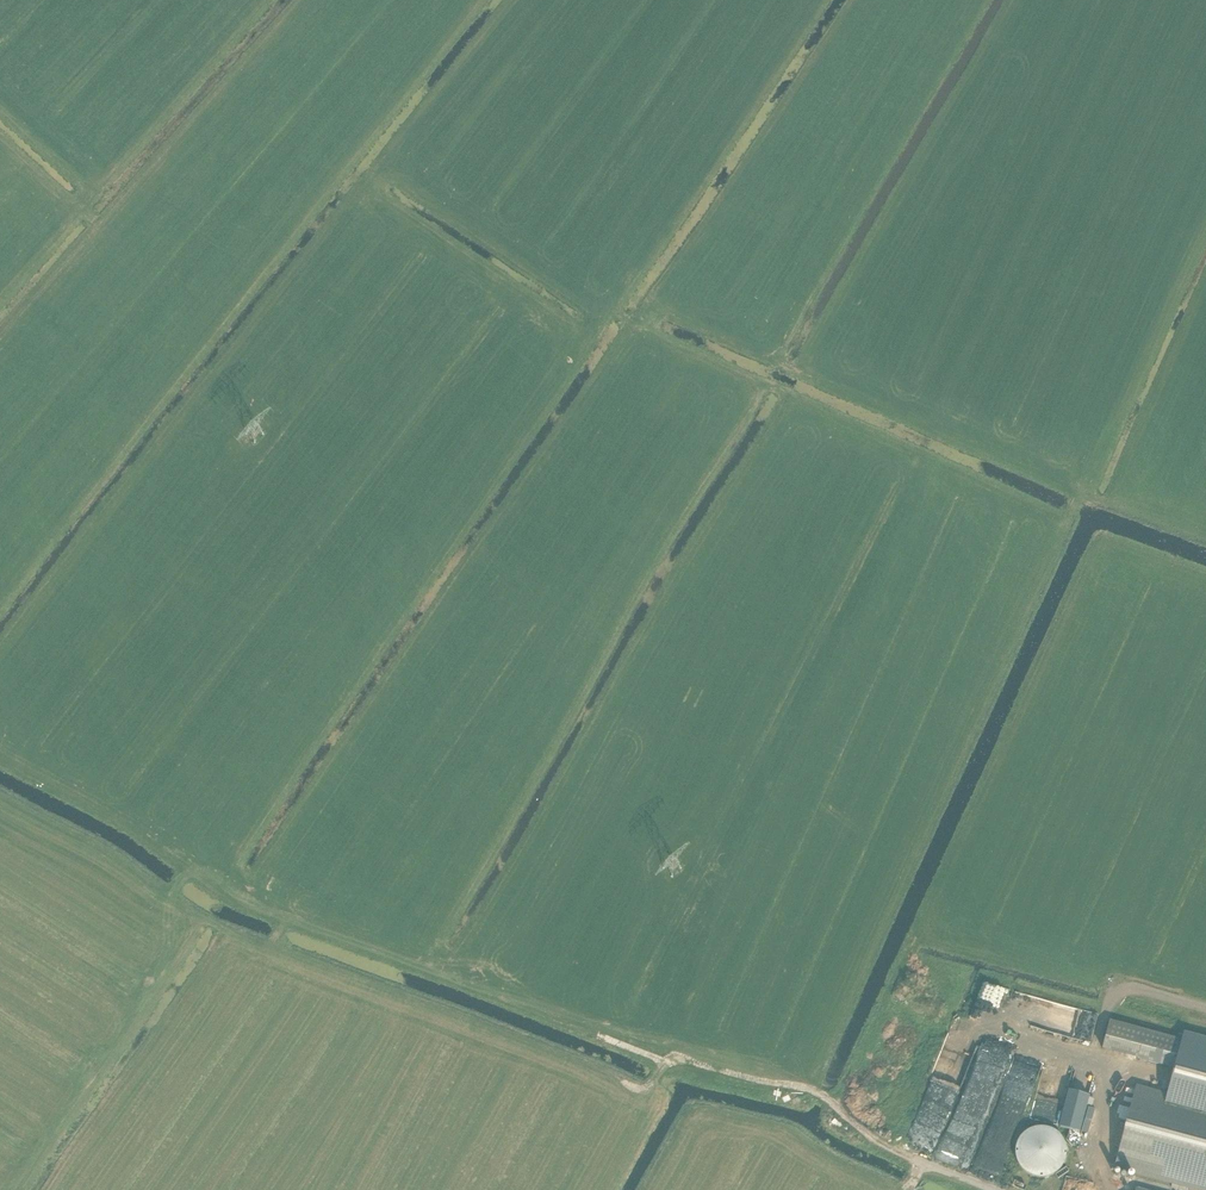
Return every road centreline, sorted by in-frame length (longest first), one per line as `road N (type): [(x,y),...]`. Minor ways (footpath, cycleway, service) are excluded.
road 1 (track): [(1205,1007),(1124,988),(1111,1002),(1093,1053)]

